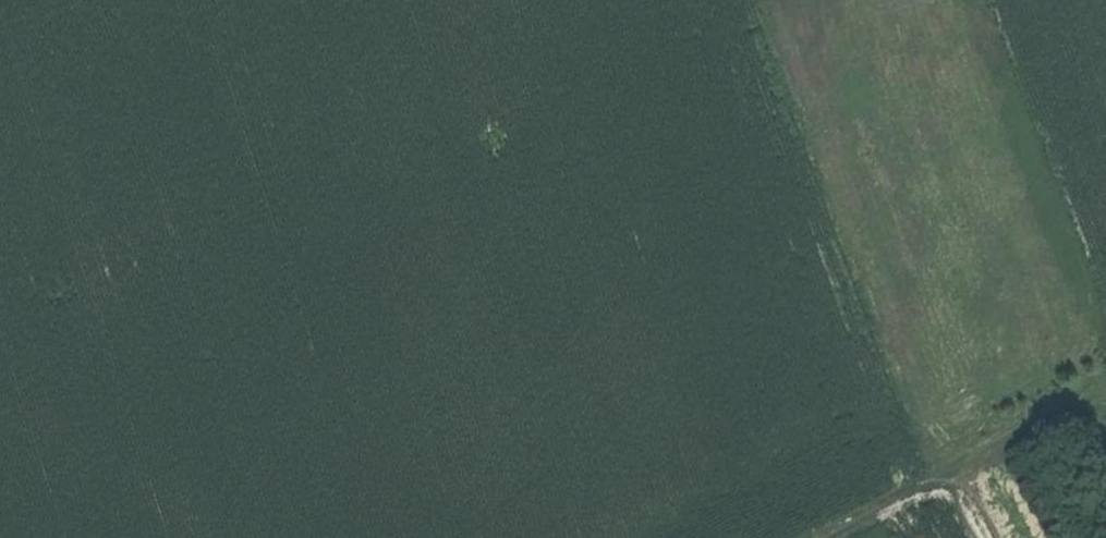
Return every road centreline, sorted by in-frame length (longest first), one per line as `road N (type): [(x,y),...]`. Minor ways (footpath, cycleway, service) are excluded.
road 1 (track): [(835,537),(1105,390)]

